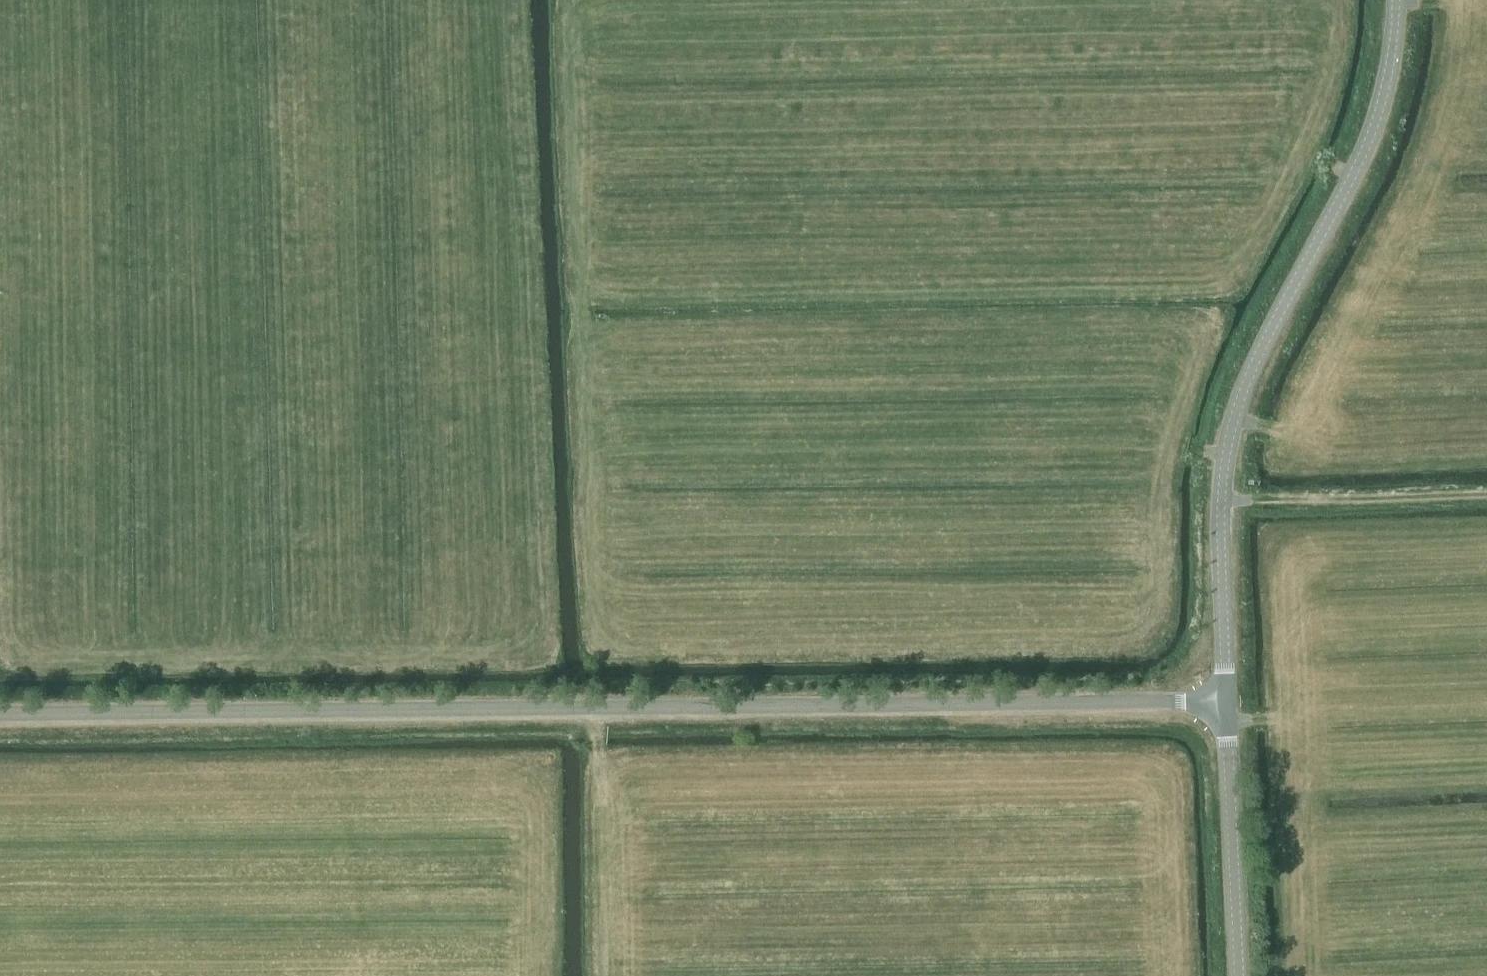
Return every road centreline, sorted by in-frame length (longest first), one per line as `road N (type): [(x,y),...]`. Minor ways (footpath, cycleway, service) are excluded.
road 1 (unclassified): [(1224,705),(0,719)]
road 2 (tertiary): [(1224,705),(1219,499),(1227,435),(1250,363),(1362,155),(1392,55),(1395,0)]
road 3 (tertiary): [(1238,975),(1224,705)]

